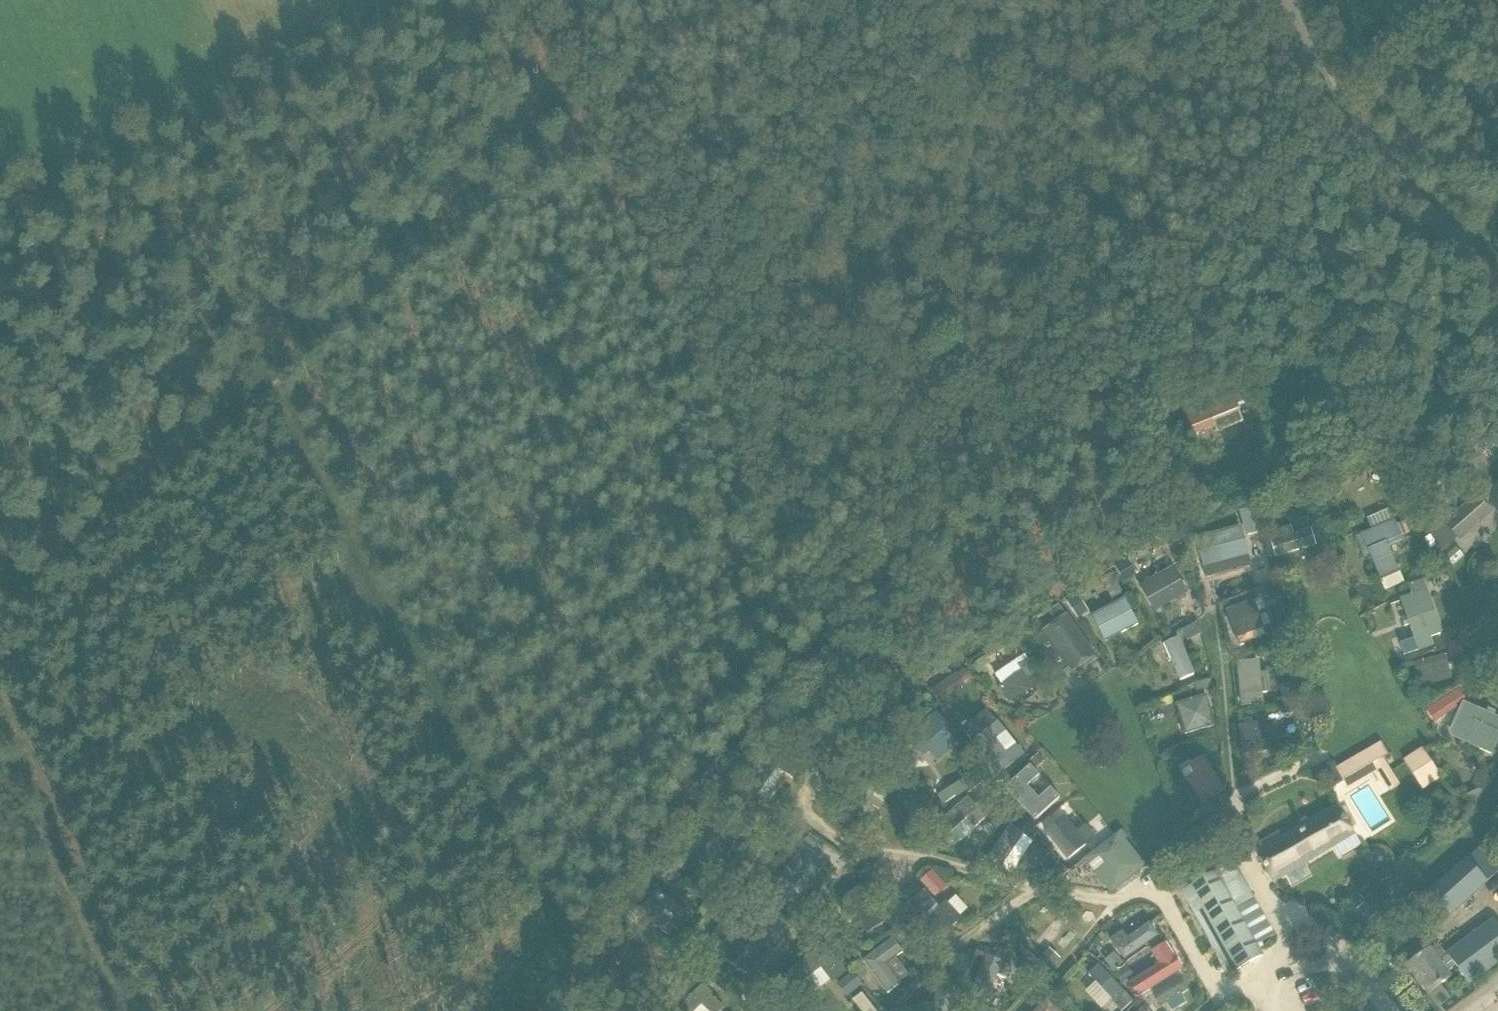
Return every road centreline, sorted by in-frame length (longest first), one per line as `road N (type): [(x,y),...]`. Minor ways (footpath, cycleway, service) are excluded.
road 1 (track): [(828,638),(1005,497),(1167,307),(1185,271),(1369,117)]
road 2 (track): [(828,638),(587,129)]
road 3 (track): [(540,1010),(626,867),(828,638)]
road 4 (unclassified): [(1497,280),(1369,117),(1314,37),(1300,0)]
road 5 (track): [(1495,0),(1369,117)]

